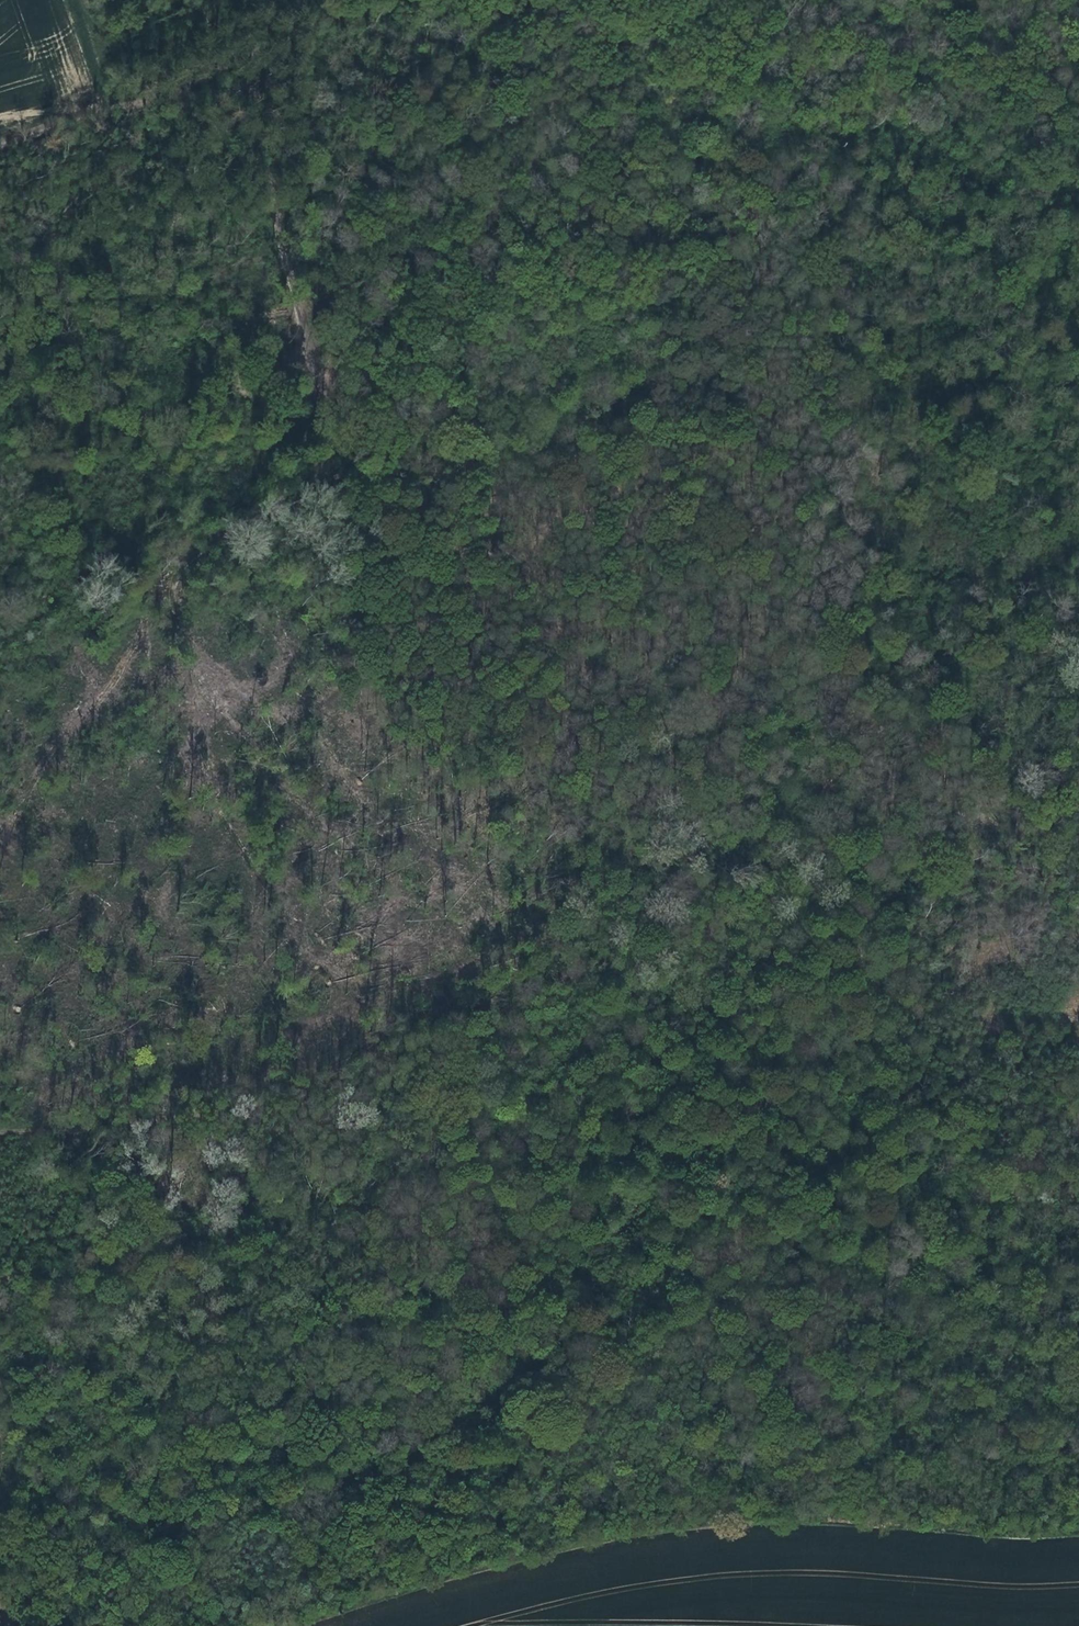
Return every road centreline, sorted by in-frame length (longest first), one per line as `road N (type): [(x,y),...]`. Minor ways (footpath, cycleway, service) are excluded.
road 1 (track): [(1078,1361),(1012,1321),(878,1214),(819,1149),(763,1114),(704,1095),(521,1074),(438,1106),(420,1224),(393,1261),(366,1278),(99,1336),(0,1369)]
road 2 (track): [(386,0),(265,84),(140,103),(0,147)]

